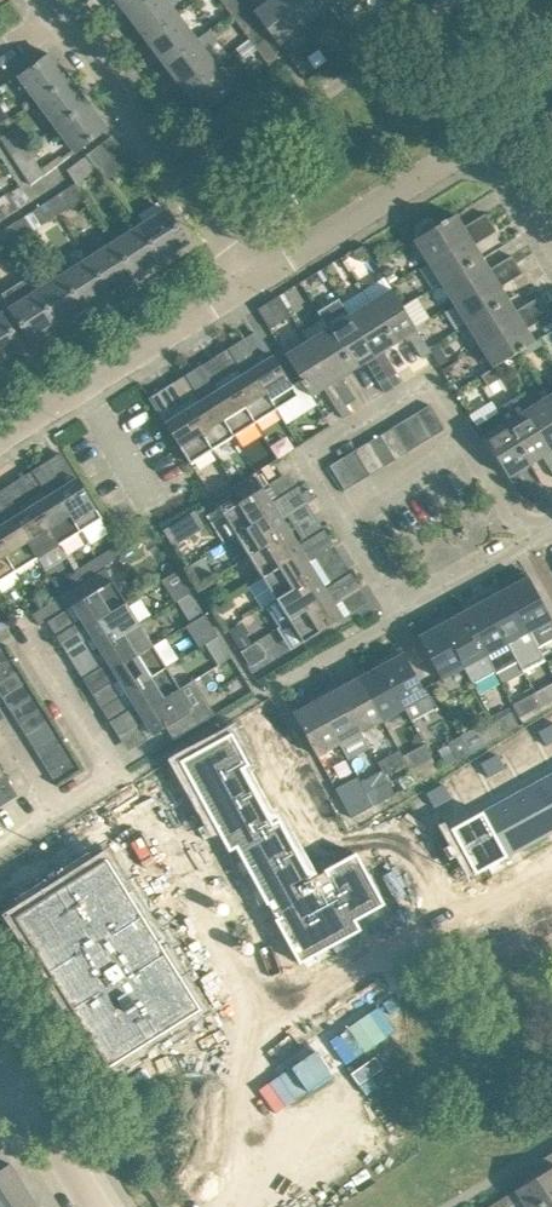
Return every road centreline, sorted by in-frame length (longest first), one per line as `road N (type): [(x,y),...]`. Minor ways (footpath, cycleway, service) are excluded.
road 1 (residential): [(551,882),(275,1035),(113,774)]
road 2 (residential): [(531,540),(435,382),(309,458),(404,613)]
road 3 (residential): [(187,181),(429,0)]
road 4 (residential): [(0,439),(251,281)]
road 5 (residential): [(251,281),(431,164)]
road 6 (residential): [(187,181),(60,16)]
road 7 (residential): [(113,774),(23,627)]
road 8 (residential): [(551,235),(515,175),(468,154),(431,164)]
road 9 (residential): [(404,613),(531,540)]
road 10 (residential): [(280,682),(404,613)]
road 11 (residential): [(95,1206),(23,1090)]
road 12 (residential): [(0,850),(113,774)]

